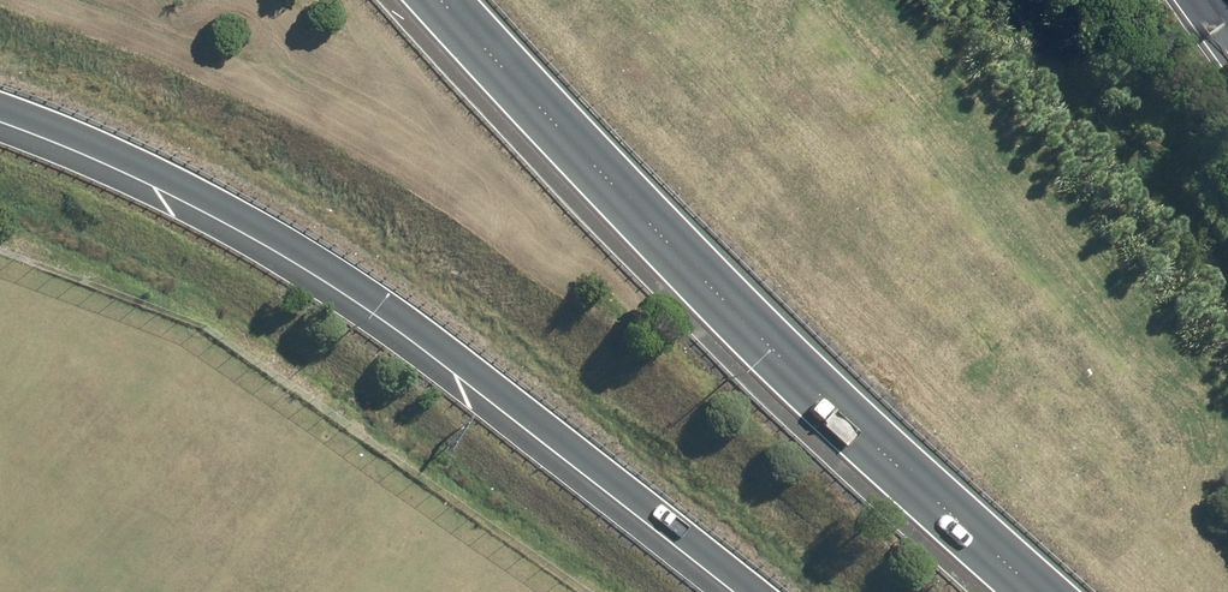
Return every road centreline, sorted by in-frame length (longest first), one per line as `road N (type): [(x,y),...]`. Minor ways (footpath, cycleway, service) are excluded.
road 1 (motorway): [(740,591),(469,383),(259,242),(49,138),(0,123)]
road 2 (motorway): [(1033,591),(894,473),(703,288),(440,0)]

